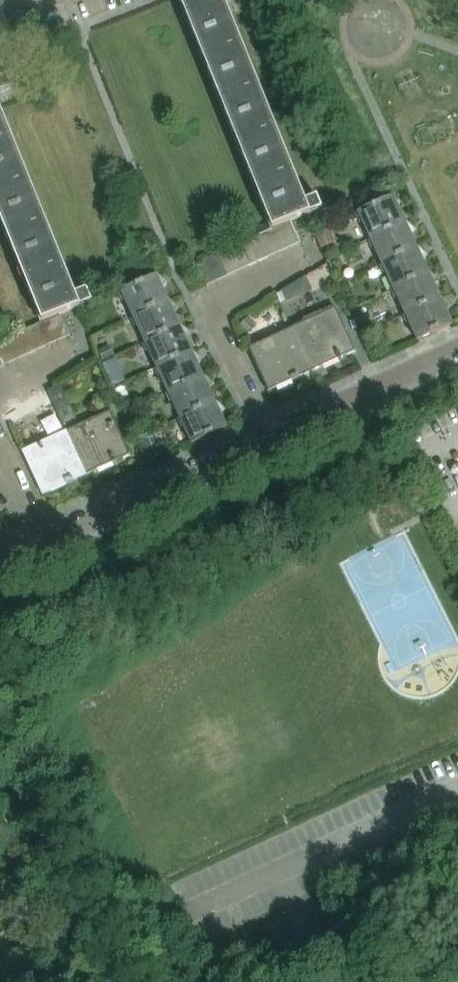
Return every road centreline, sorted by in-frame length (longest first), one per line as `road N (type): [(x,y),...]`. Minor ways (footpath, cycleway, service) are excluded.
road 1 (residential): [(457,349),(0,560)]

